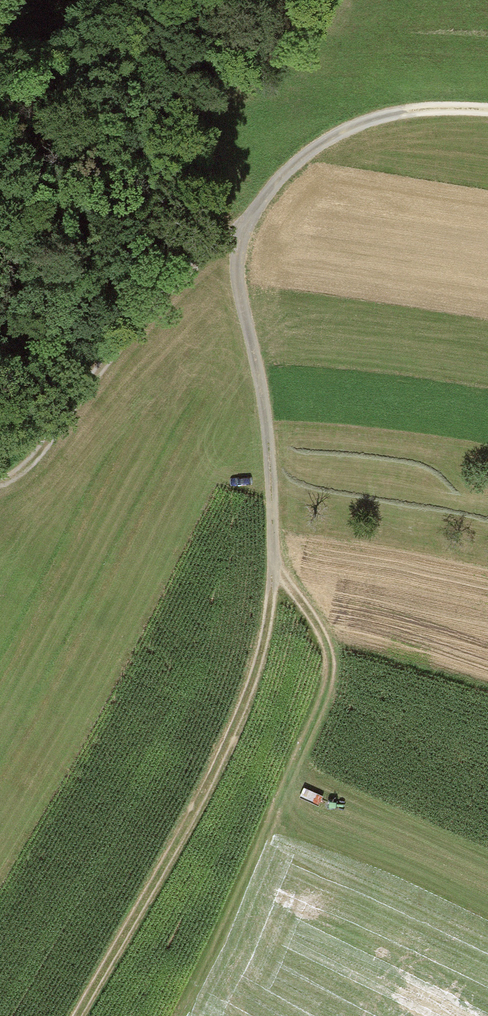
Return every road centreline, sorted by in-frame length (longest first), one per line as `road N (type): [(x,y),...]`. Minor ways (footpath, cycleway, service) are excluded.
road 1 (track): [(271,572),(266,420),(237,277),(247,220),(295,165),(348,128),(404,113),(487,109)]
road 2 (track): [(77,1015),(171,848),(243,696),(271,572)]
road 3 (track): [(243,229),(141,319),(29,464),(0,483)]
road 4 (track): [(318,700),(329,663),(316,632),(271,572)]

